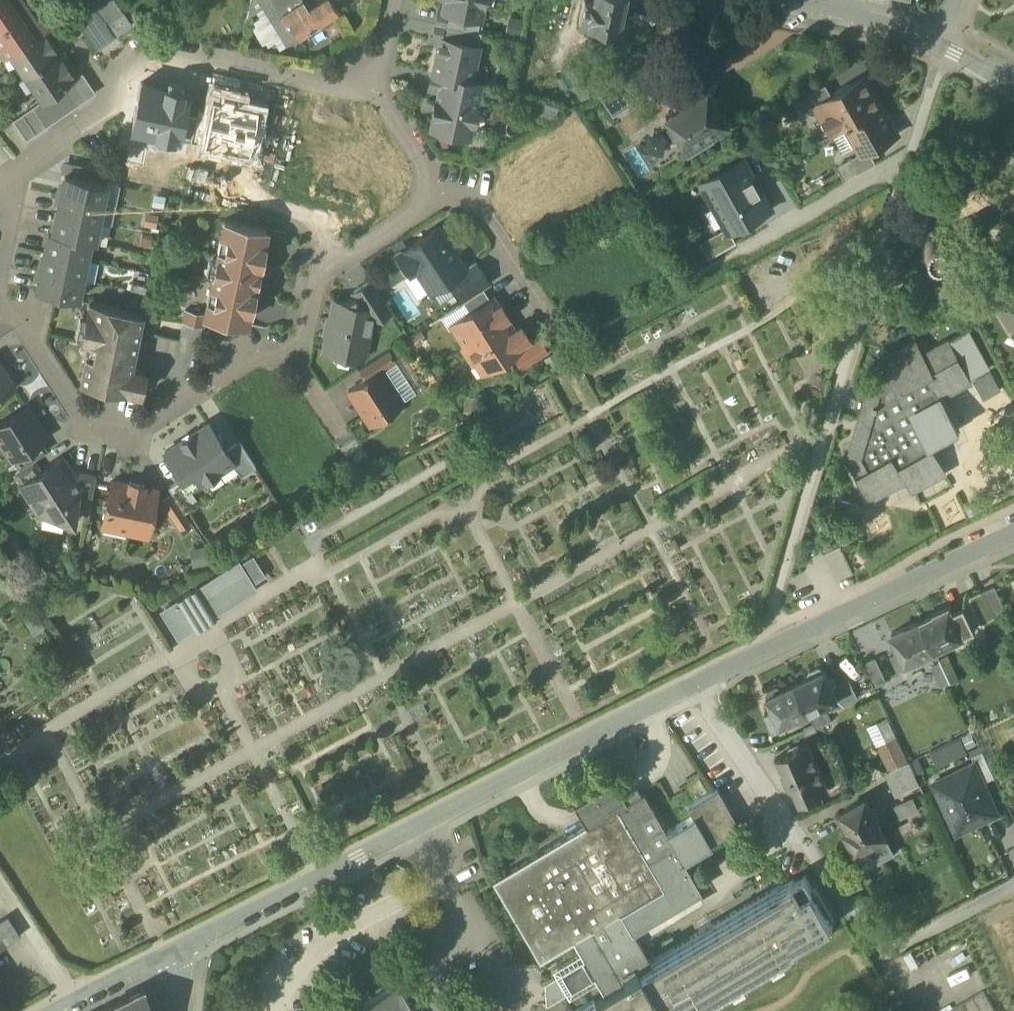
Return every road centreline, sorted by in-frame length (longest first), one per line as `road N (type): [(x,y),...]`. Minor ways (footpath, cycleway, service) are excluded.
road 1 (residential): [(696,685),(175,947)]
road 2 (residential): [(0,310),(16,317),(85,419),(147,431),(255,351),(294,360)]
road 3 (residential): [(1013,538),(696,685)]
road 4 (residential): [(877,953),(696,685)]
road 5 (residential): [(373,83),(314,82),(151,46),(103,76)]
road 6 (residential): [(294,360),(320,265),(452,186)]
road 7 (residential): [(569,343),(485,215),(452,186)]
road 8 (residential): [(952,50),(874,18),(792,0)]
road 9 (residential): [(103,76),(106,117),(17,181)]
road 10 (residential): [(175,947),(45,1010)]
road 11 (residential): [(452,186),(373,83)]

